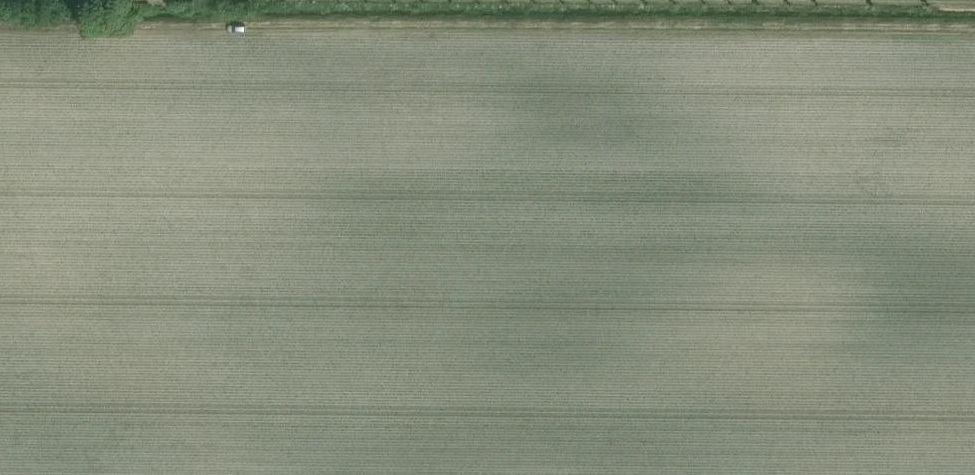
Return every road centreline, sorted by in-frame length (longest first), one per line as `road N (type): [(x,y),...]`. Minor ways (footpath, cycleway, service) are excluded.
road 1 (track): [(974,2),(789,0)]

